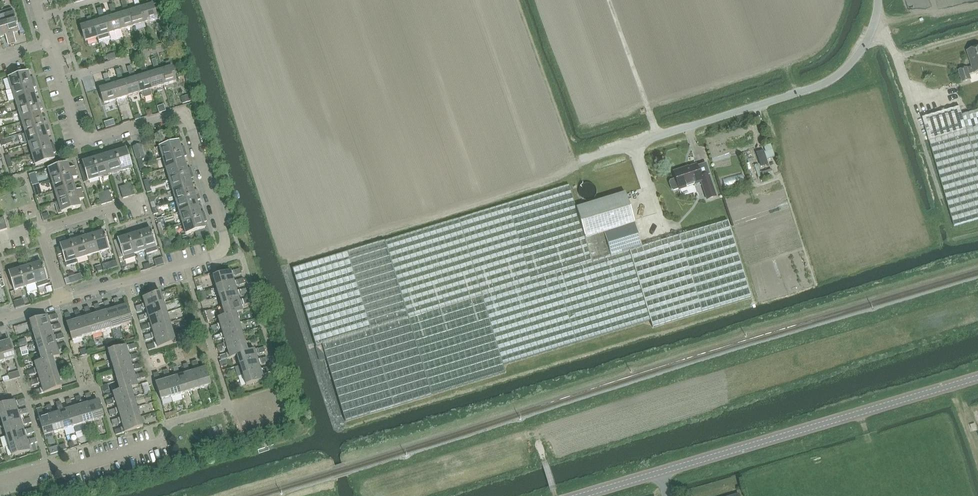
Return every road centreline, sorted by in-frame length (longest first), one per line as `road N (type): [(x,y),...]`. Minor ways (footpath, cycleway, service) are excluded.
road 1 (residential): [(65,300),(211,256),(225,243),(187,119),(170,115),(80,138),(48,43)]
road 2 (tertiary): [(583,495),(977,380)]
road 3 (unclassified): [(581,159),(827,84),(865,47),(877,0)]
road 4 (residential): [(0,481),(50,467),(70,471),(157,443),(169,425),(283,391)]

